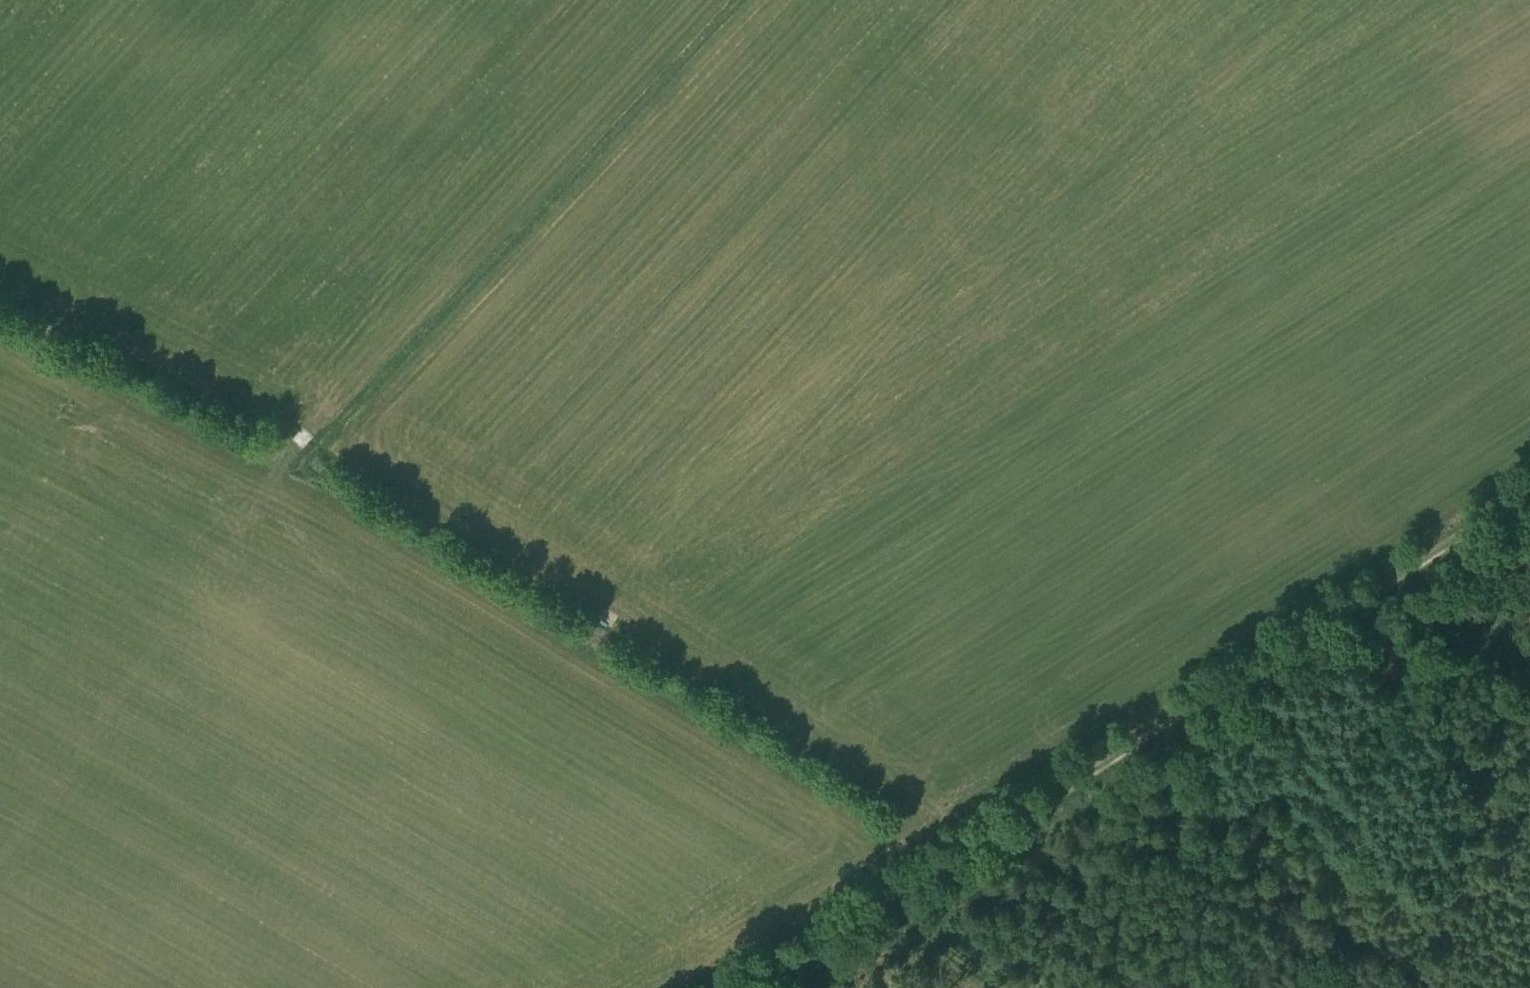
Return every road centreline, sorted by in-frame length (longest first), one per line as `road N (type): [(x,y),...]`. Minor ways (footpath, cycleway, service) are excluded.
road 1 (track): [(902,909),(1529,504)]
road 2 (track): [(771,987),(902,909)]
road 3 (track): [(902,909),(1014,987)]

